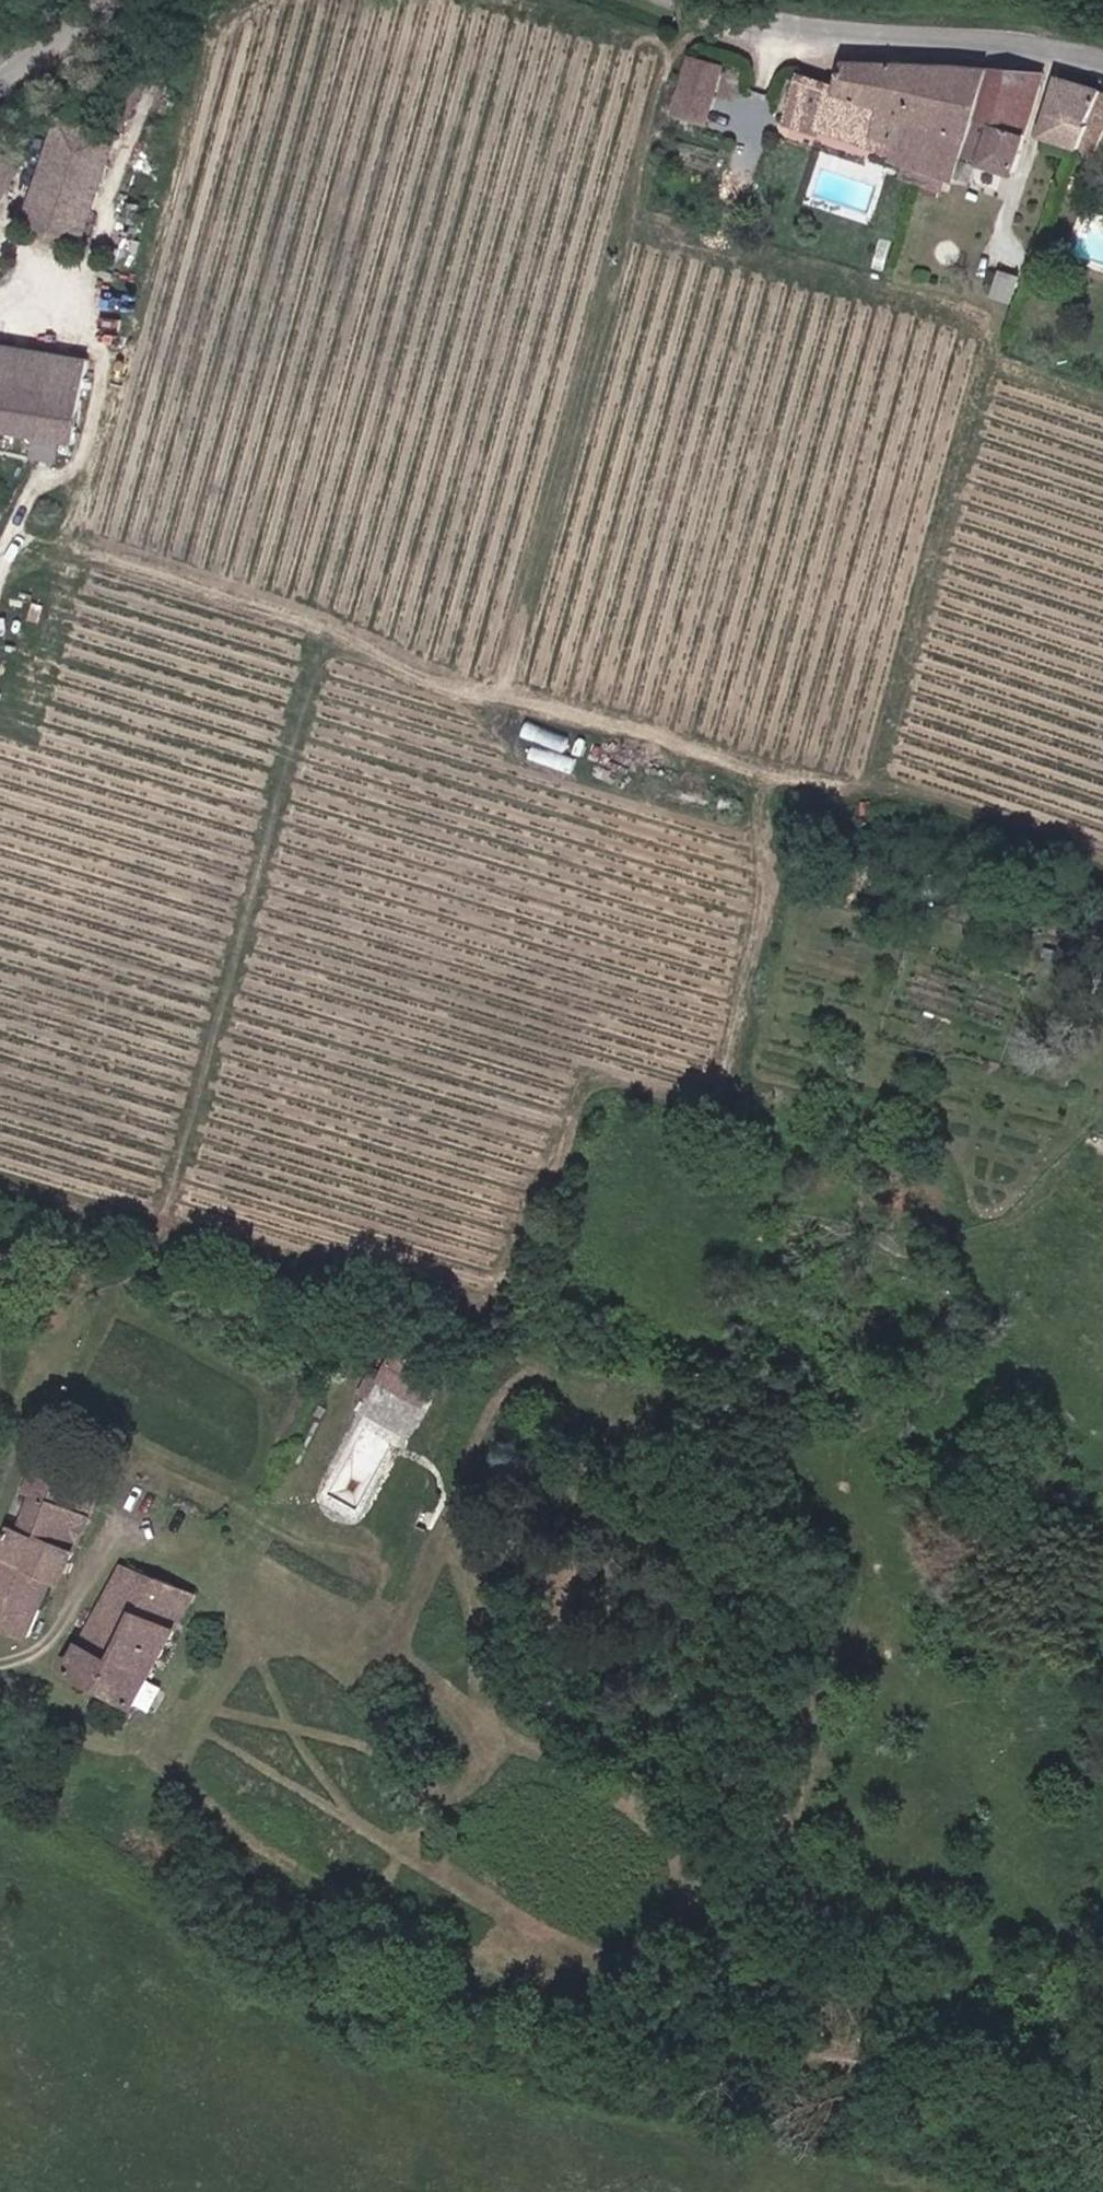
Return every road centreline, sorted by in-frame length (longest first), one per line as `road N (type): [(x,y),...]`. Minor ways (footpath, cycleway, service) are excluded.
road 1 (unclassified): [(711,0),(802,24),(1015,42),(1102,58)]
road 2 (unclassified): [(0,81),(132,0)]

